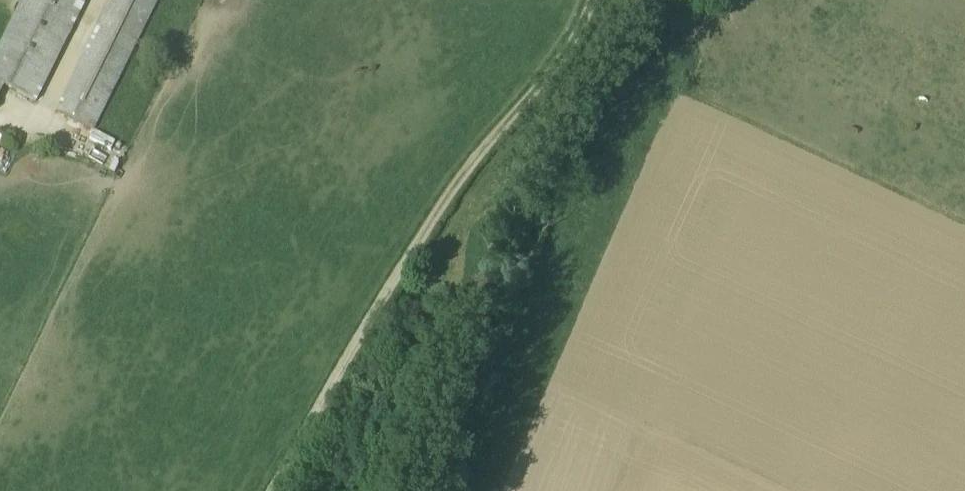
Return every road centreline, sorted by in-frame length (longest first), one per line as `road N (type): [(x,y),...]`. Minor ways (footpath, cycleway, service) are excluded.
road 1 (track): [(591,0),(558,63),(447,195),(273,490)]

